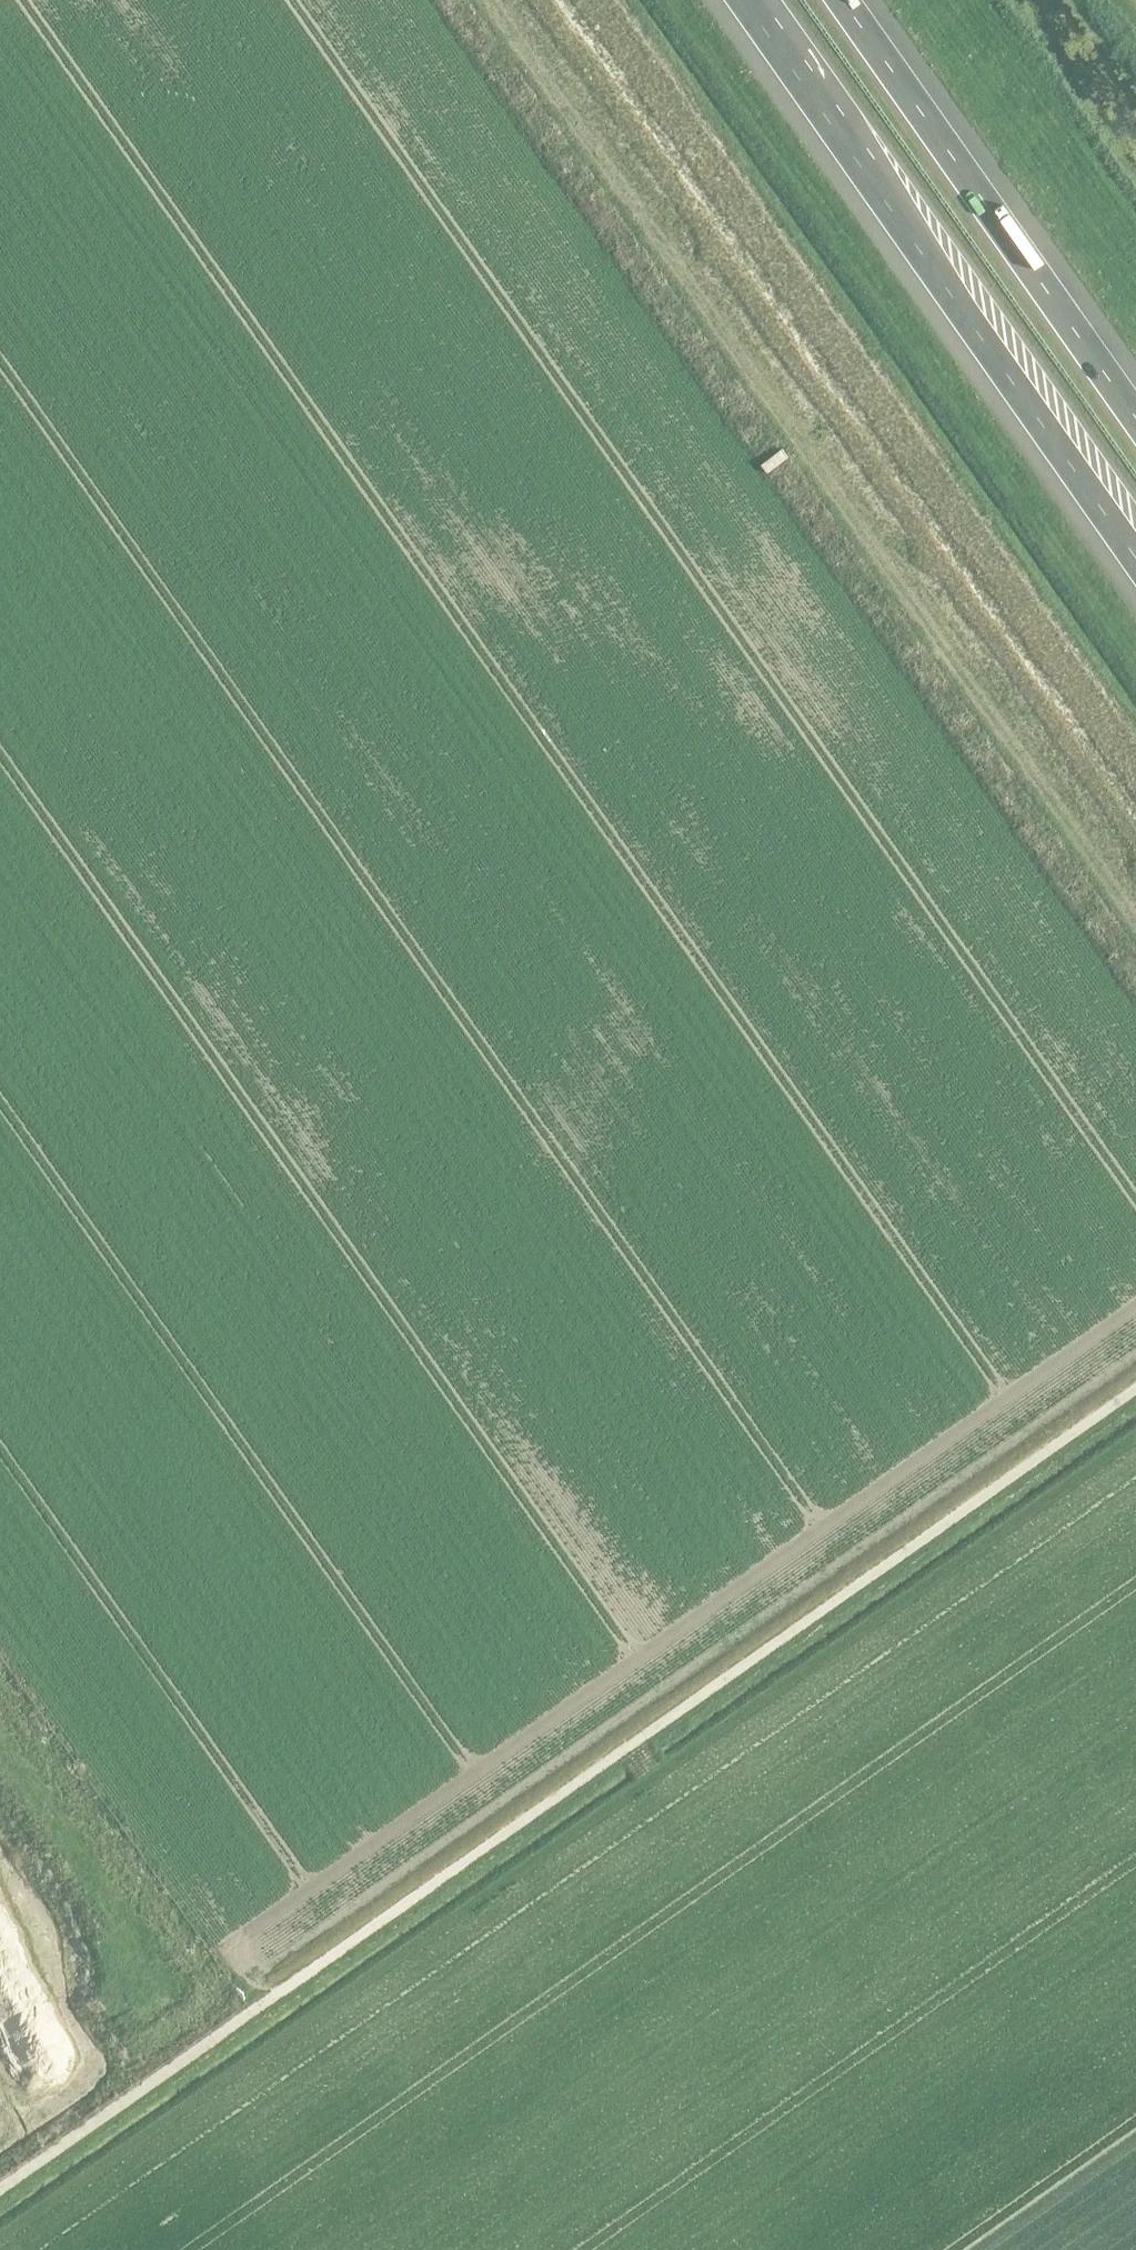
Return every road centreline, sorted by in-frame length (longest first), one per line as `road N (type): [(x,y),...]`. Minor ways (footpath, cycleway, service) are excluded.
road 1 (track): [(1135,1383),(0,2193)]
road 2 (residential): [(0,1277),(49,1215),(968,548)]
road 3 (unclassified): [(968,548),(586,0)]
road 4 (motorway): [(756,0),(1135,539)]
road 5 (motorway): [(1135,410),(846,0)]
road 6 (unclassified): [(1135,789),(968,548)]

